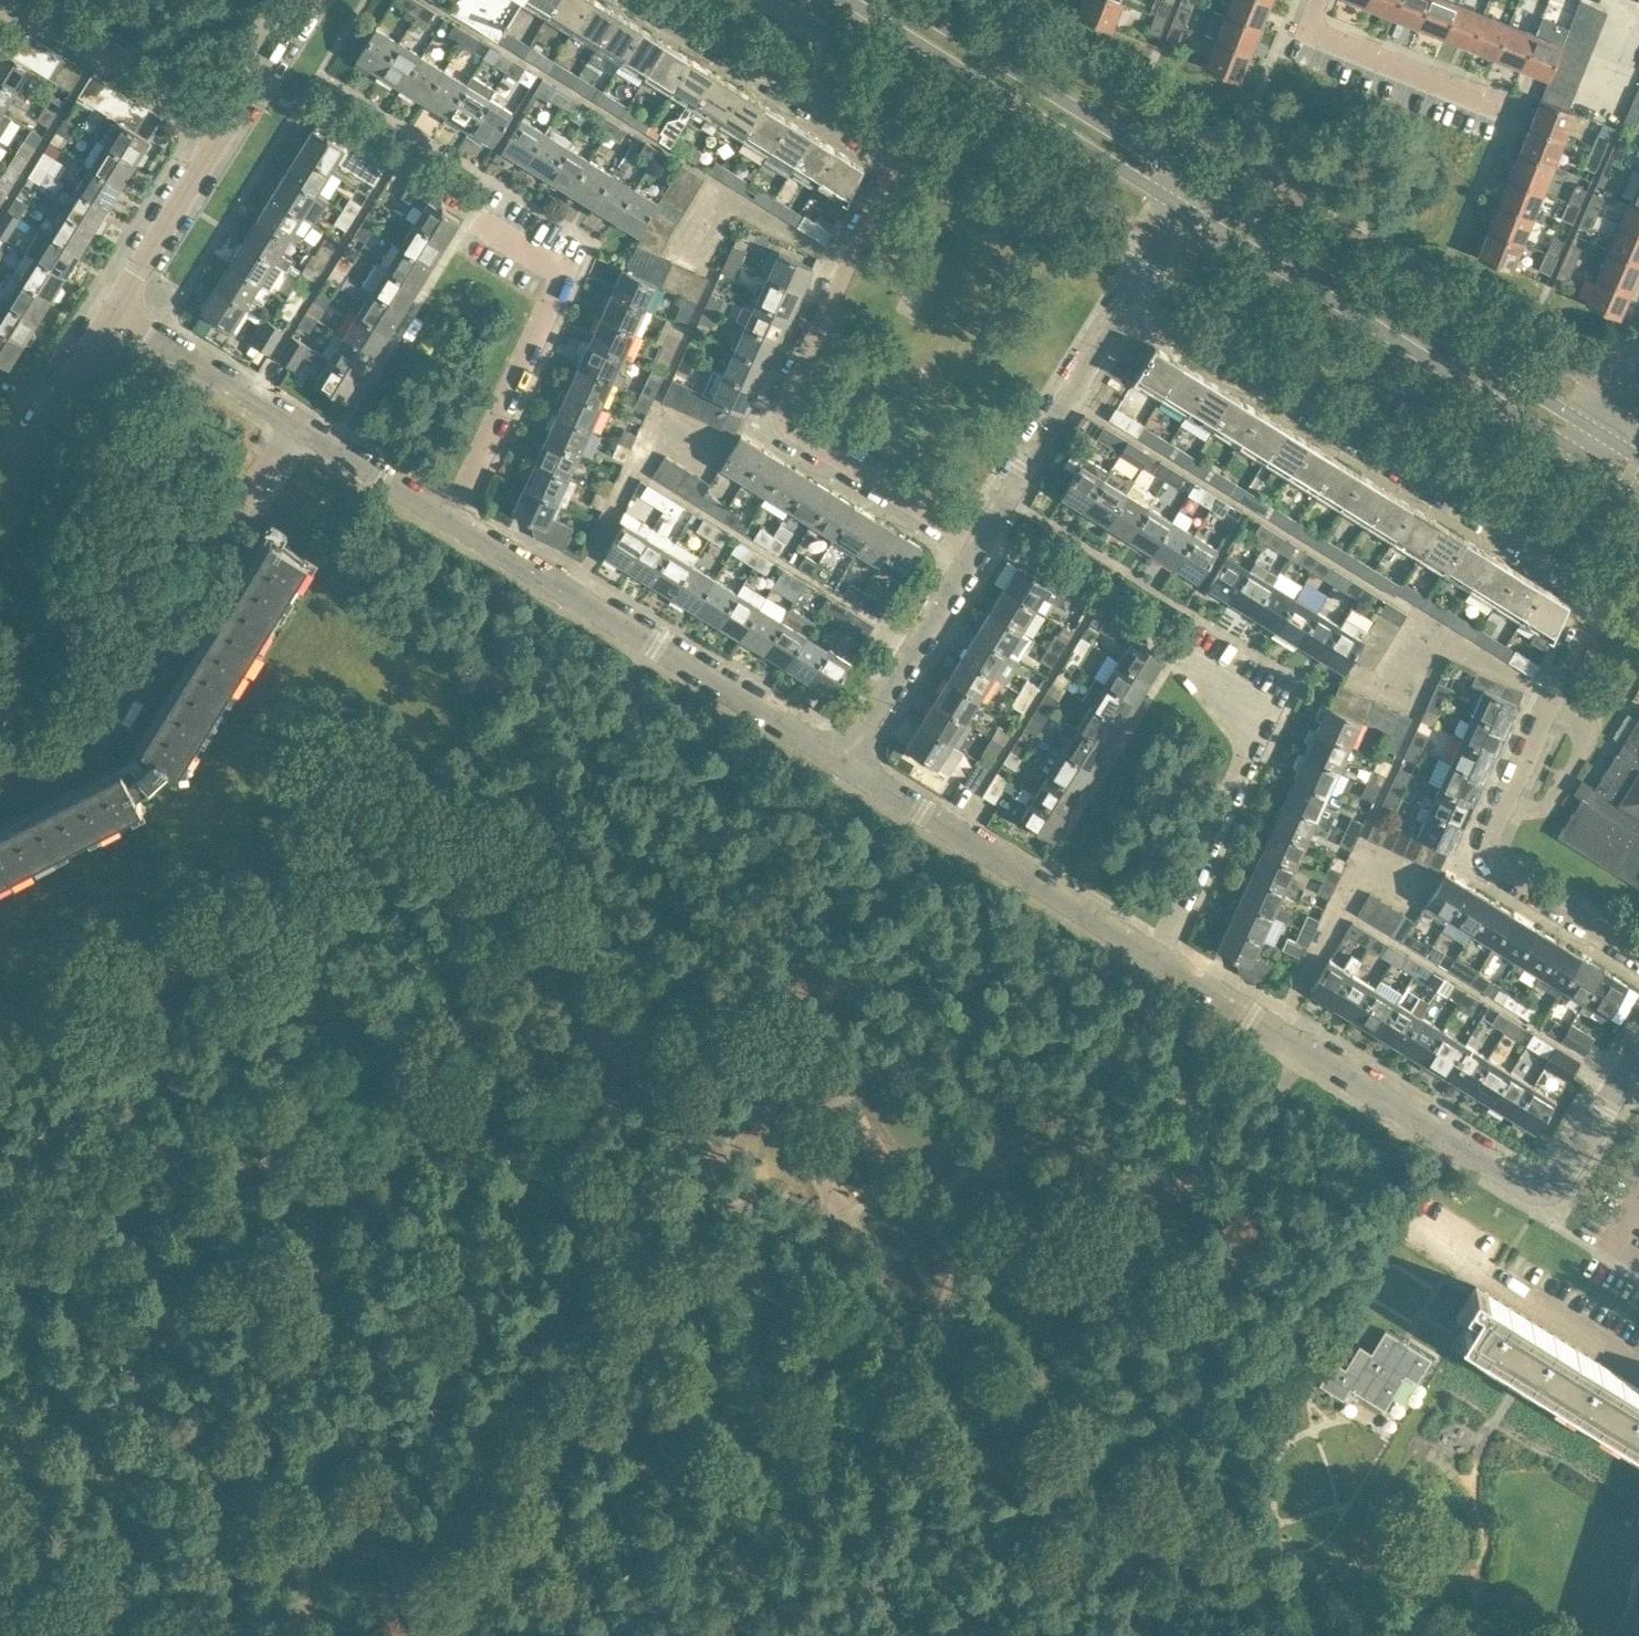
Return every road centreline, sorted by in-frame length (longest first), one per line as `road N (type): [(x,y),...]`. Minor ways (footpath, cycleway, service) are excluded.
road 1 (residential): [(1638,979),(1500,892),(1485,865),(1488,831),(1592,614),(1581,573),(1132,294)]
road 2 (residential): [(651,0),(881,143),(889,175),(785,415),(795,431),(979,542)]
road 3 (residential): [(1631,1078),(1574,1175),(1555,1190),(1531,1188),(1159,959)]
road 4 (residential): [(0,784),(117,726),(297,424)]
road 5 (tertiary): [(1589,426),(1200,184)]
road 6 (tertiary): [(1184,209),(1573,450)]
road 7 (residential): [(841,766),(455,521)]
road 8 (tertiary): [(846,0),(1184,209)]
road 9 (residential): [(455,521),(563,275),(472,217)]
road 10 (residential): [(1159,959),(841,766)]
road 11 (residential): [(1159,959),(1262,714),(1176,656)]
road 12 (tertiary): [(1200,184),(906,0)]
road 13 (residential): [(979,542),(1132,294)]
road 14 (residential): [(841,766),(979,542)]
road 15 (residential): [(1430,1230),(1638,1367)]
road 16 (residential): [(1508,112),(1310,31),(1322,0)]
road 17 (residential): [(225,128),(23,0)]
road 18 (residential): [(297,424),(113,310)]
road 19 (residential): [(0,493),(113,310)]
road 20 (residential): [(113,310),(225,128)]
road 21 (residential): [(455,521),(297,424)]
road 22 (residential): [(225,128),(304,0)]

